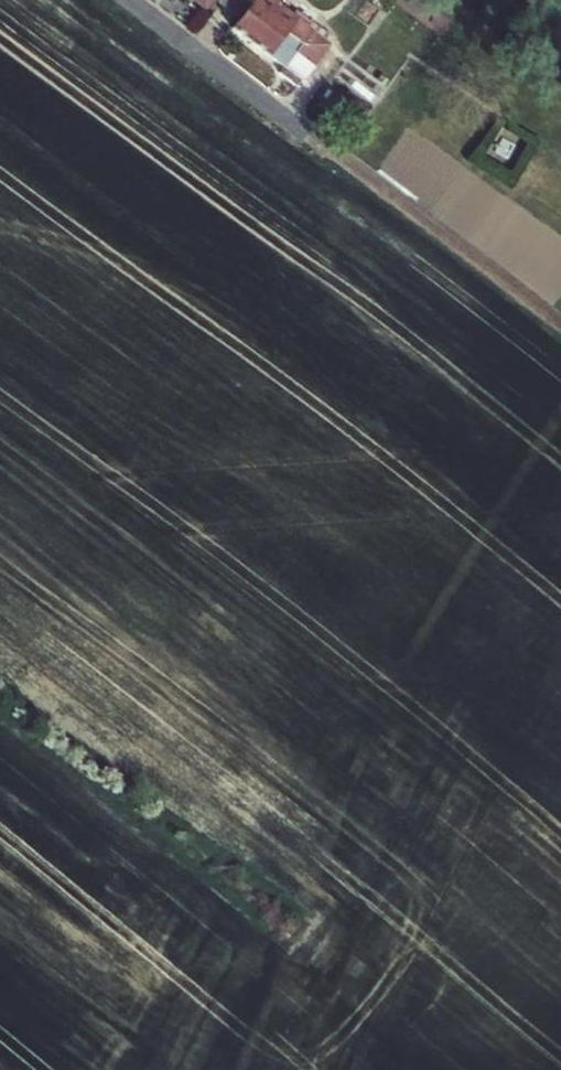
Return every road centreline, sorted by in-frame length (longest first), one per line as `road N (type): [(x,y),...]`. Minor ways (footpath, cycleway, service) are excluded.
road 1 (residential): [(560,327),(128,0)]

